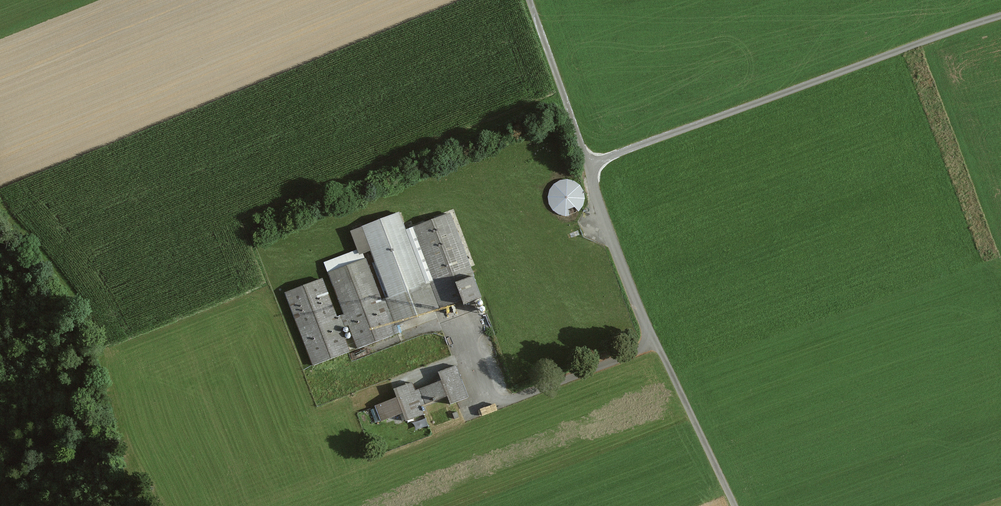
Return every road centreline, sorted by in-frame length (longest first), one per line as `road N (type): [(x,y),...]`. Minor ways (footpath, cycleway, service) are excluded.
road 1 (track): [(734,505),(633,294),(529,0)]
road 2 (track): [(587,165),(1000,15)]
road 3 (track): [(487,412),(657,347)]
road 4 (track): [(89,314),(0,213)]

